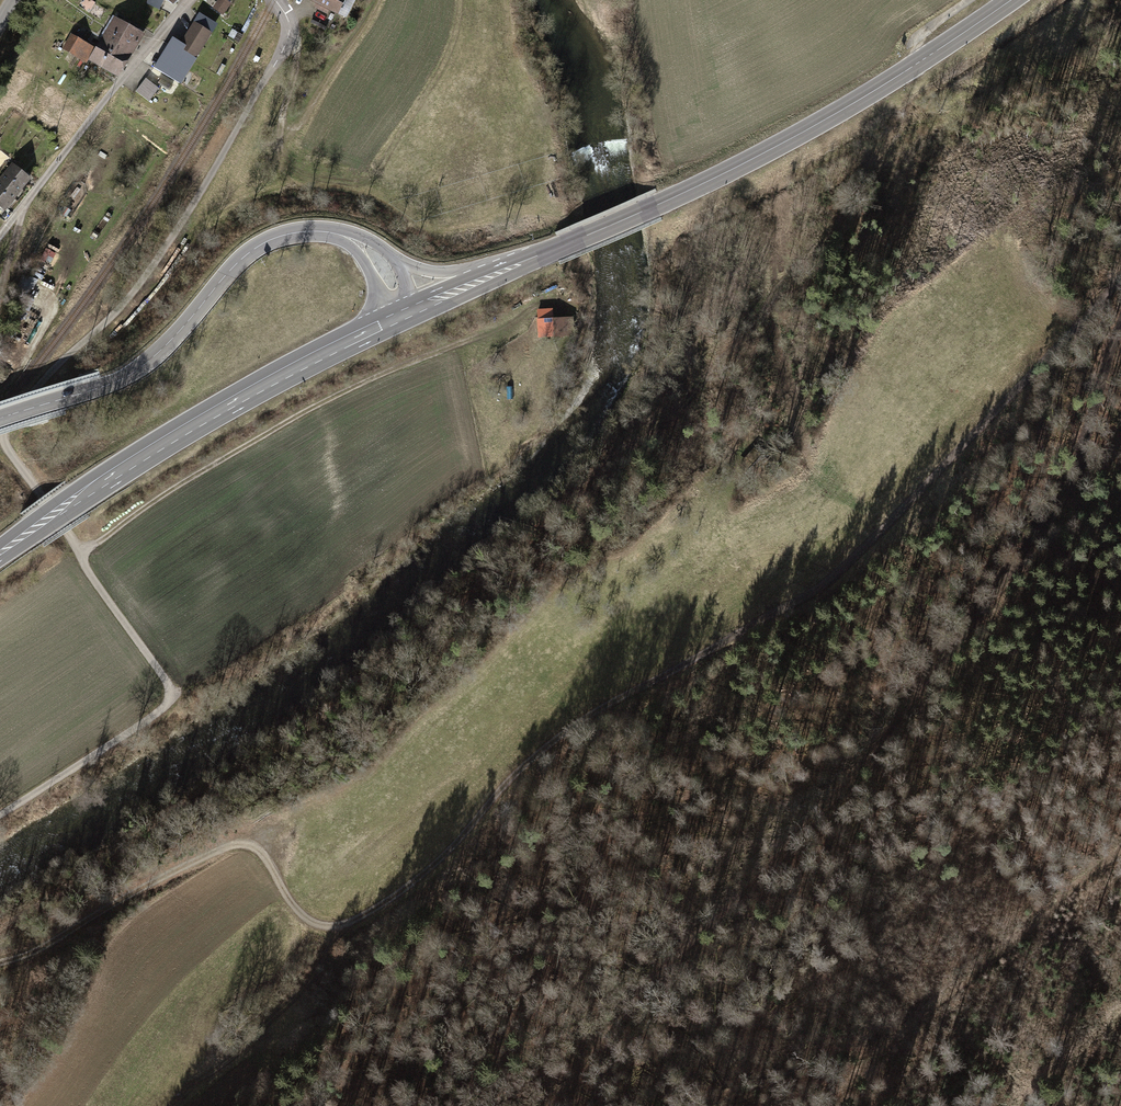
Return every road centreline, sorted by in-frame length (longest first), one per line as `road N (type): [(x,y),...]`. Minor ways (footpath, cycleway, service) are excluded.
road 1 (track): [(1120,279),(839,568),(797,602),(595,712),(521,768),(405,888),(343,926),(298,911),(262,851),(243,841),(0,957)]
road 2 (track): [(1120,333),(1053,519),(855,769),(657,975),(550,1105)]
road 3 (track): [(80,558),(2,434),(57,365),(135,295),(289,42),(291,23)]
road 4 (primary): [(1011,0),(764,150),(485,278)]
road 5 (track): [(80,558),(190,477),(347,386),(536,306)]
road 6 (primary): [(409,312),(149,454),(0,553)]
road 7 (tertiary): [(380,259),(343,236),(278,236),(253,248),(161,353),(123,380),(66,399)]
road 8 (residential): [(0,238),(189,0)]
road 9 (track): [(343,926),(310,986),(205,1077)]

